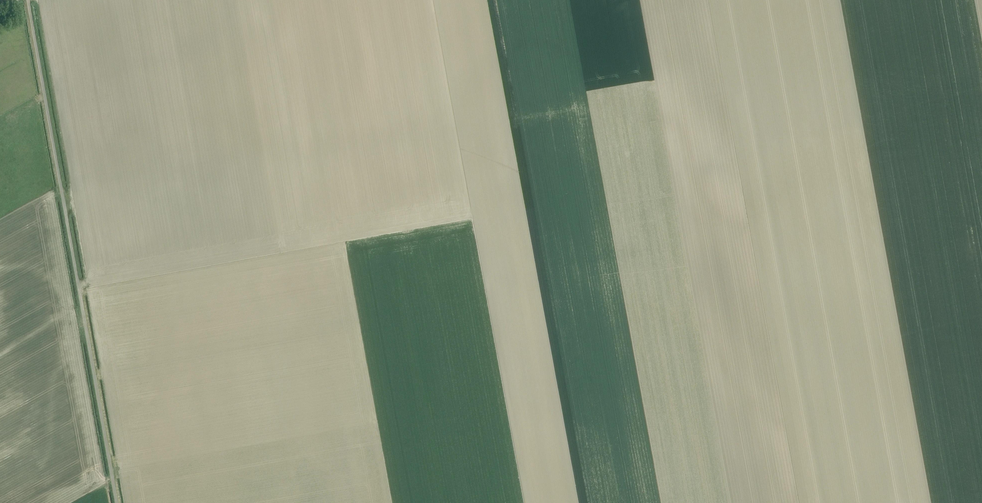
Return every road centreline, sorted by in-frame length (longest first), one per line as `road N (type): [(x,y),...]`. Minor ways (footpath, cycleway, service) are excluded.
road 1 (unclassified): [(27,0),(117,502)]

